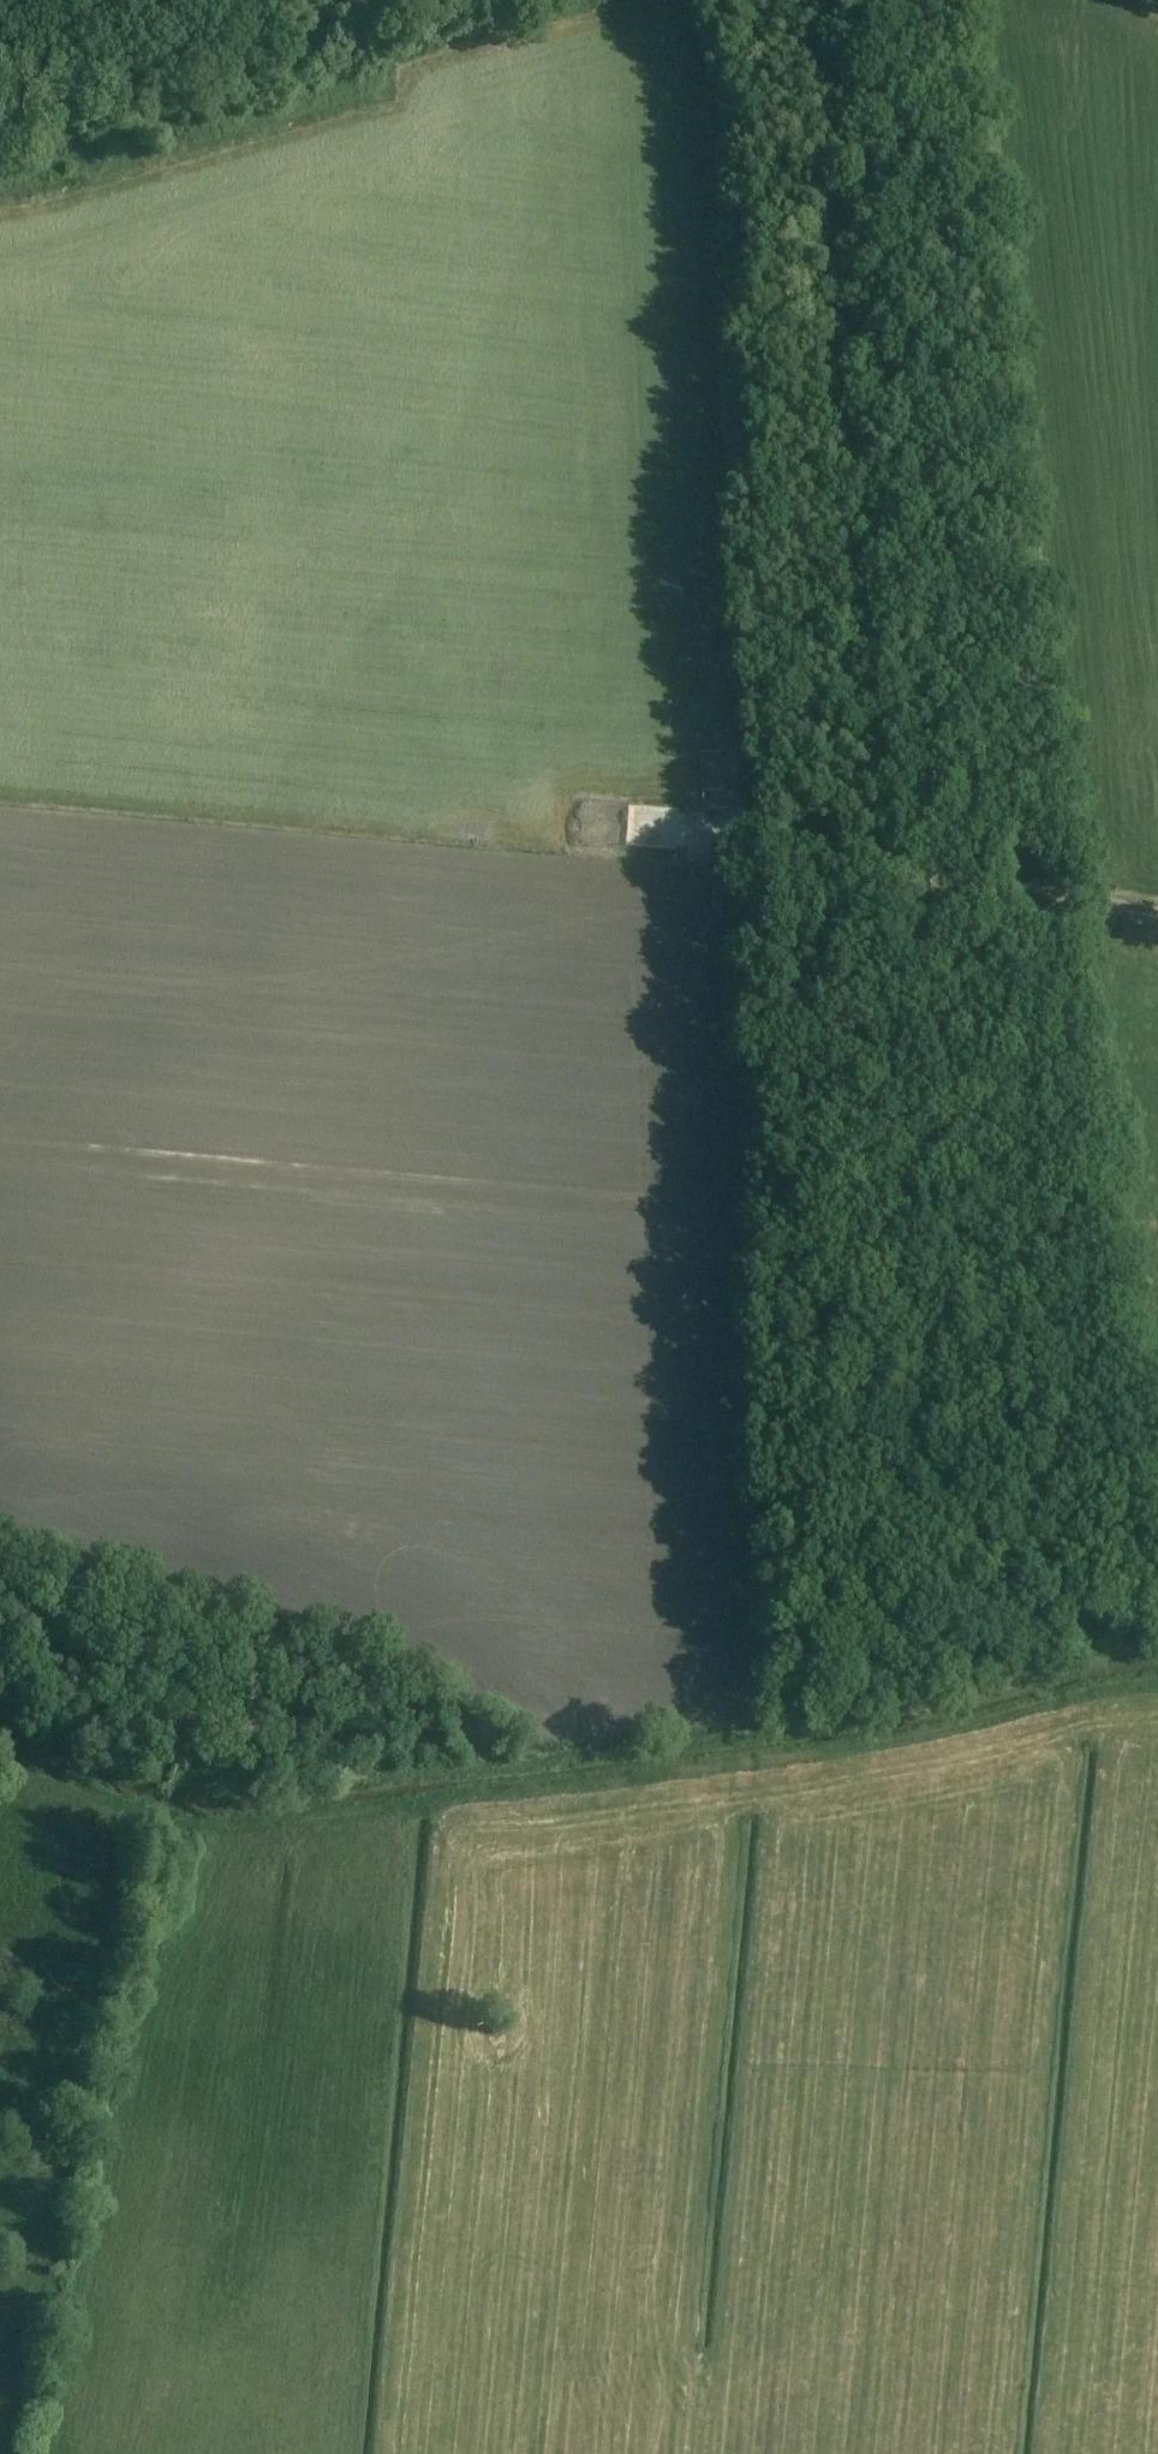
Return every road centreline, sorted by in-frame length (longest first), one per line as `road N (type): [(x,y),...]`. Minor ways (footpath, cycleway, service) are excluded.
road 1 (track): [(0,137),(507,0)]
road 2 (track): [(1157,914),(998,886),(690,863)]

